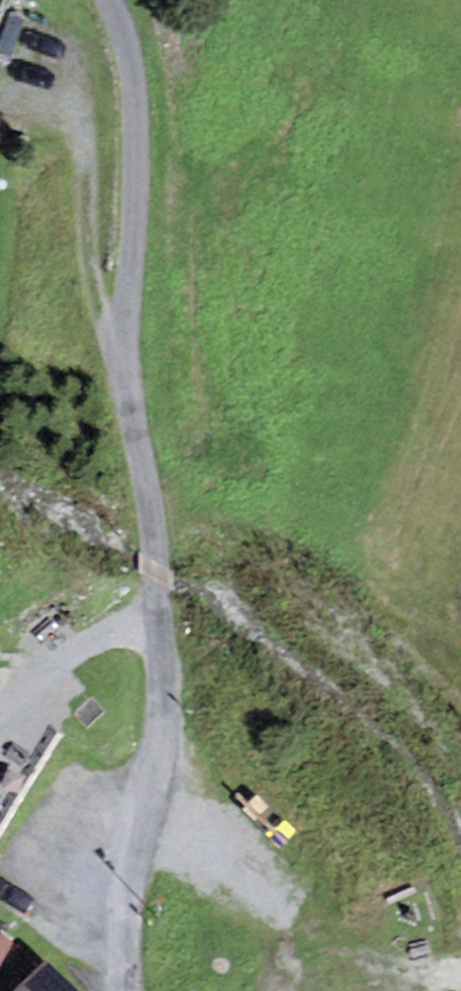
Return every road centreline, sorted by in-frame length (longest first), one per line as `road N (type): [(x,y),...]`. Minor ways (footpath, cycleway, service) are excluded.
road 1 (track): [(112,0),(141,81),(145,199),(120,333),(144,425),(161,548),(161,753),(130,860),(126,990)]
road 2 (track): [(120,333),(94,285),(76,113),(49,79)]
road 3 (track): [(0,662),(24,671),(58,667),(162,609)]

